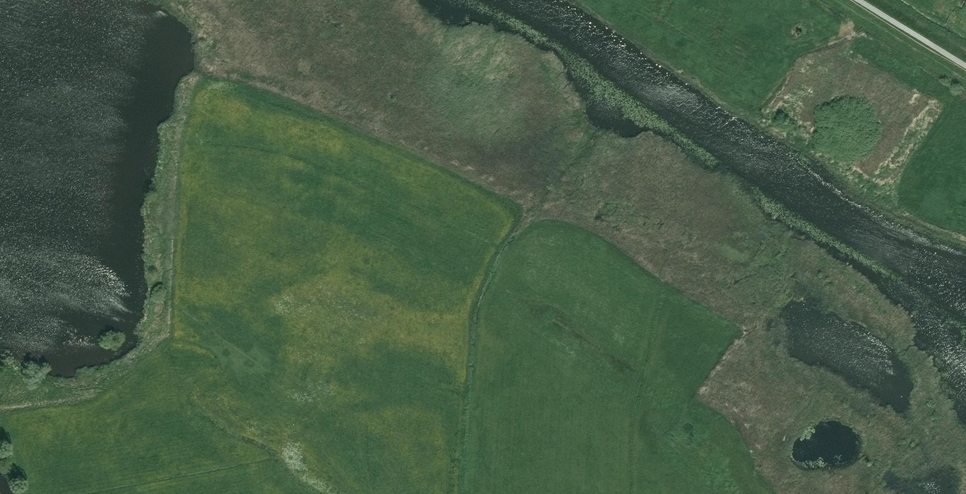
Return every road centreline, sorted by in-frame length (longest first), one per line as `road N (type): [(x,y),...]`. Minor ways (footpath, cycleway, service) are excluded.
road 1 (unclassified): [(965,65),(859,0)]

